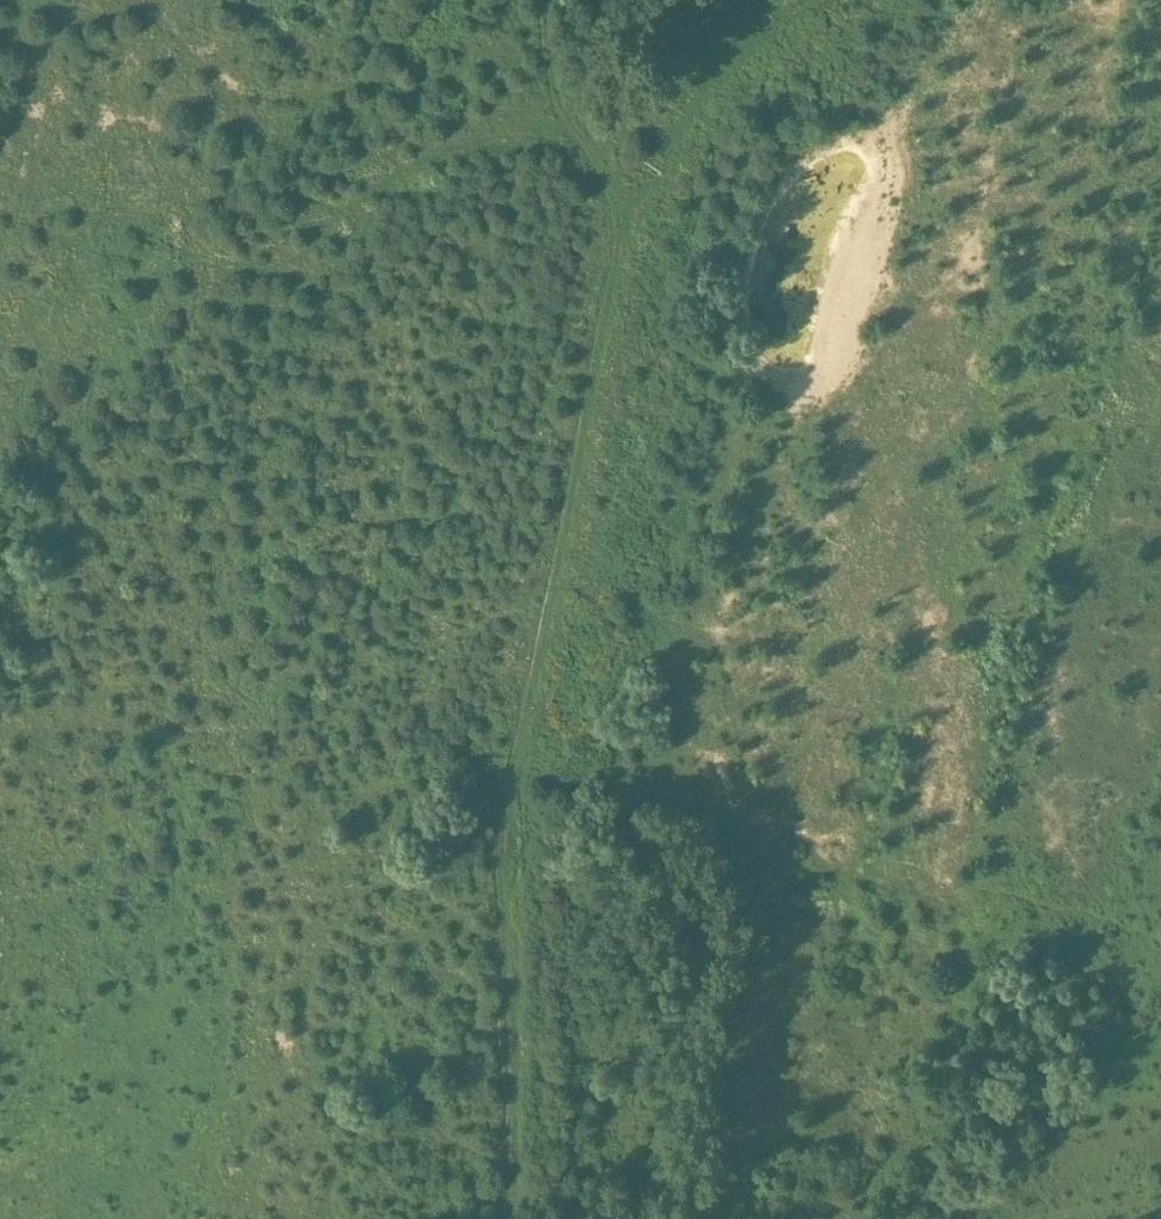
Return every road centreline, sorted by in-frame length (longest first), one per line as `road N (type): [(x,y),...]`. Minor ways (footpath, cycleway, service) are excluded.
road 1 (track): [(521,1218),(494,987),(523,856),(536,704),(623,214),(690,93),(830,0)]
road 2 (track): [(623,214),(566,103),(545,0)]

